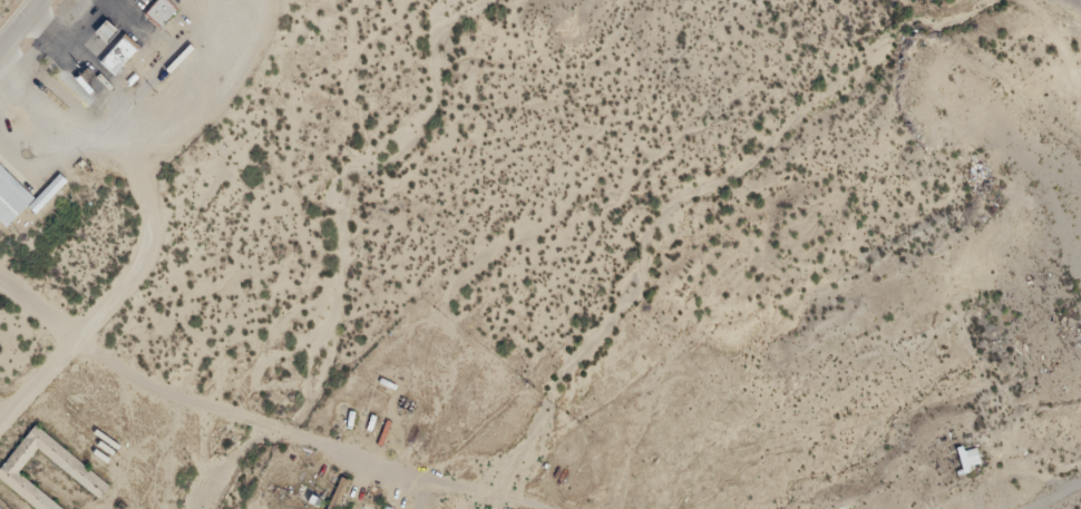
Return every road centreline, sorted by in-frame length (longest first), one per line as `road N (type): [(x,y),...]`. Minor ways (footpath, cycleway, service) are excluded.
road 1 (residential): [(0,275),(111,368),(164,392),(446,489),(512,497),(538,508)]
road 2 (residential): [(0,416),(136,270),(148,216)]
road 3 (residential): [(148,216),(128,159),(0,56)]

